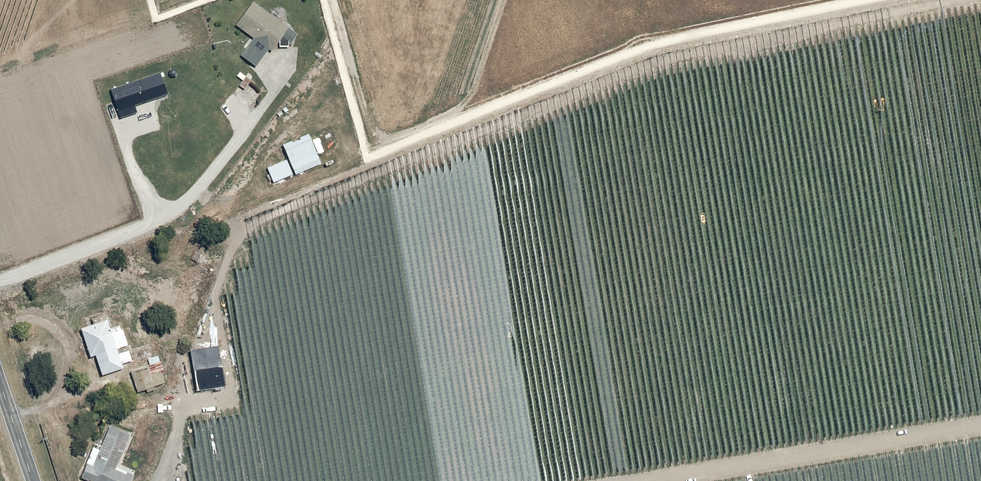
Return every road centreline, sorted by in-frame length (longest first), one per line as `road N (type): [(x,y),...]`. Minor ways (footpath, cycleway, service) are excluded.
road 1 (track): [(980,289),(192,399),(167,480)]
road 2 (track): [(370,153),(651,44),(865,0)]
road 3 (track): [(370,153),(238,243),(201,344)]
road 4 (track): [(0,277),(181,213)]
road 5 (track): [(181,213),(282,81)]
road 6 (track): [(344,0),(370,153)]

